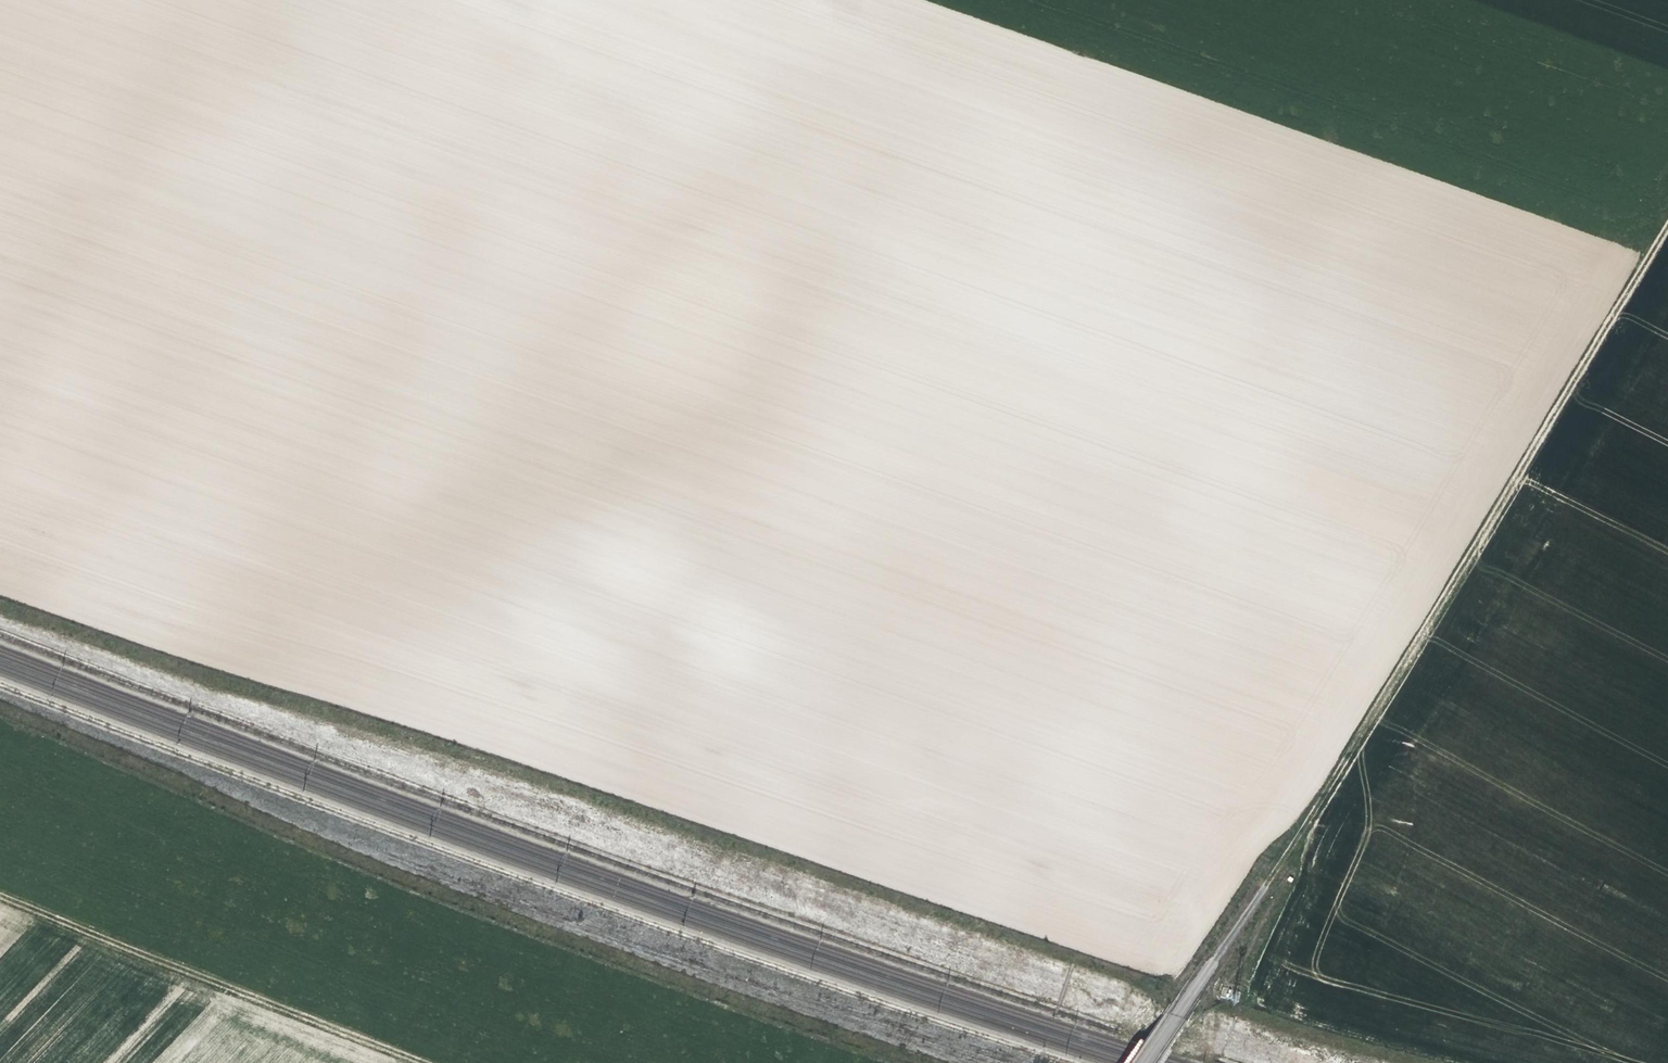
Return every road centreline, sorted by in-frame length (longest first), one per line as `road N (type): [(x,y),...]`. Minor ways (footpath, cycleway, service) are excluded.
road 1 (track): [(1267,882),(1667,217)]
road 2 (track): [(437,1062),(0,893)]

